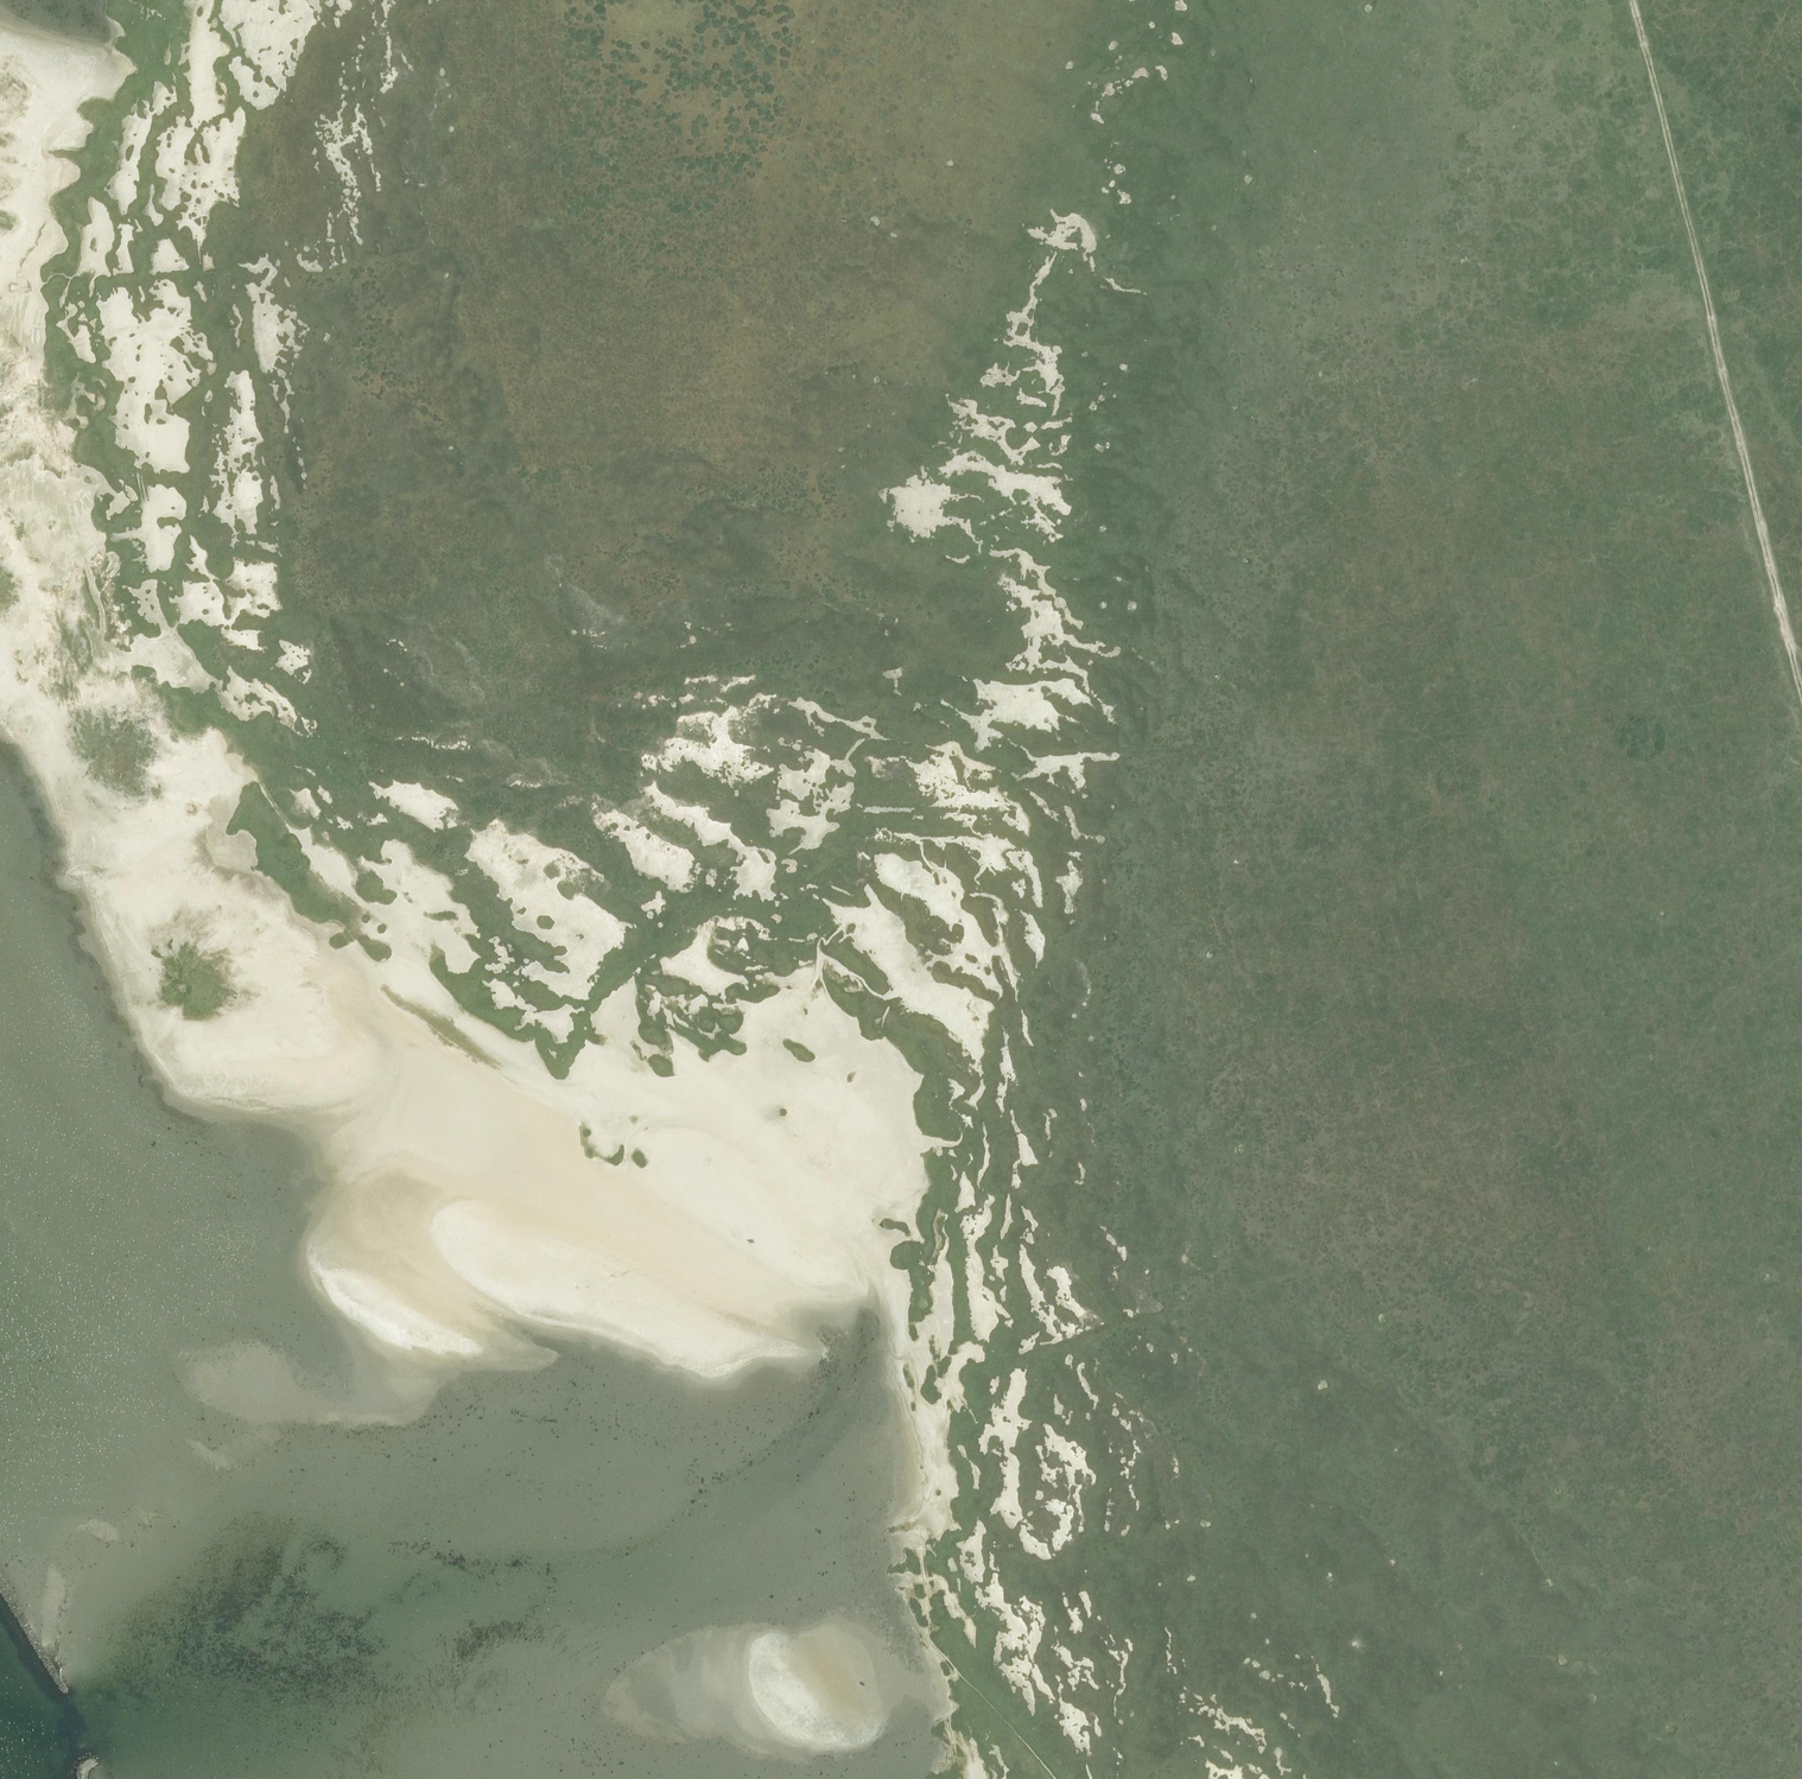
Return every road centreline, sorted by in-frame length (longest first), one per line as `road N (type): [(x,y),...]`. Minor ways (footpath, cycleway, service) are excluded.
road 1 (track): [(1798,676),(1633,0)]
road 2 (track): [(934,1641),(1056,1778)]

